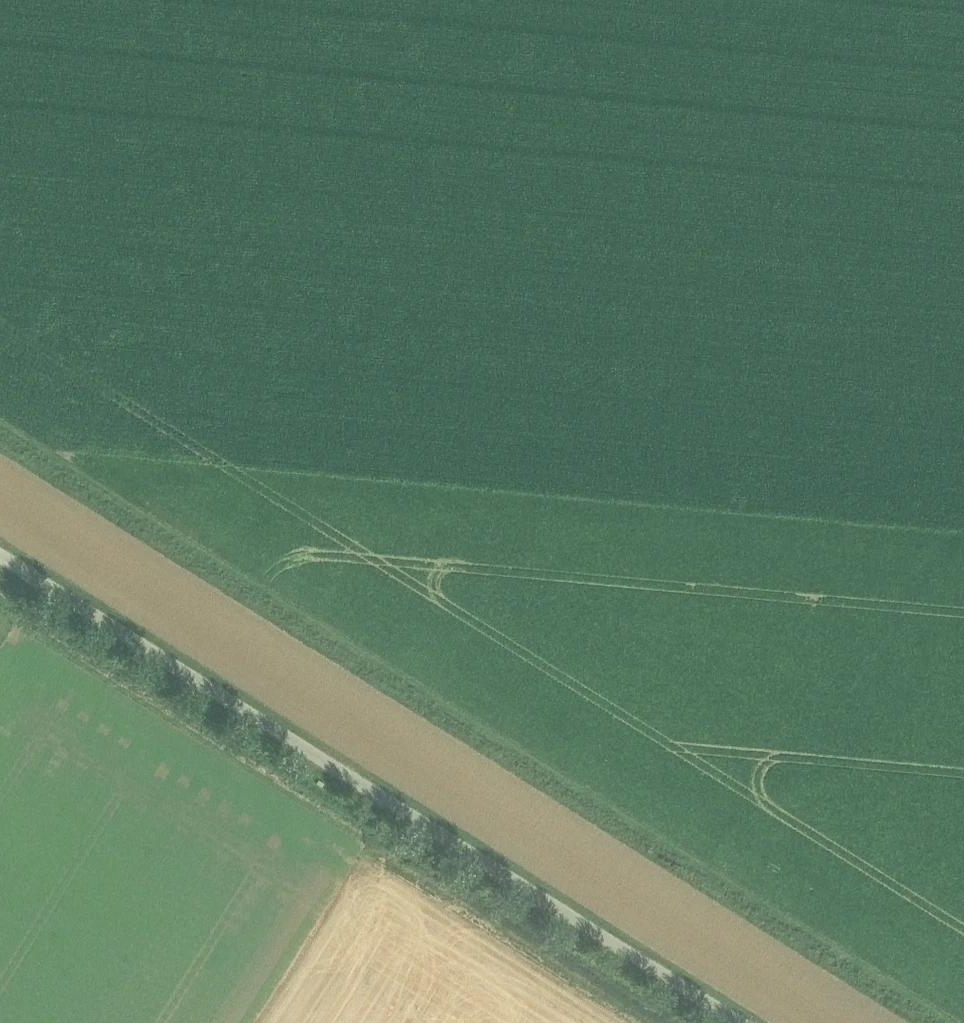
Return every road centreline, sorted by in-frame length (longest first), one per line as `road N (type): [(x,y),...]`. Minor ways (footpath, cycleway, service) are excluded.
road 1 (unclassified): [(740,1022),(0,555)]

